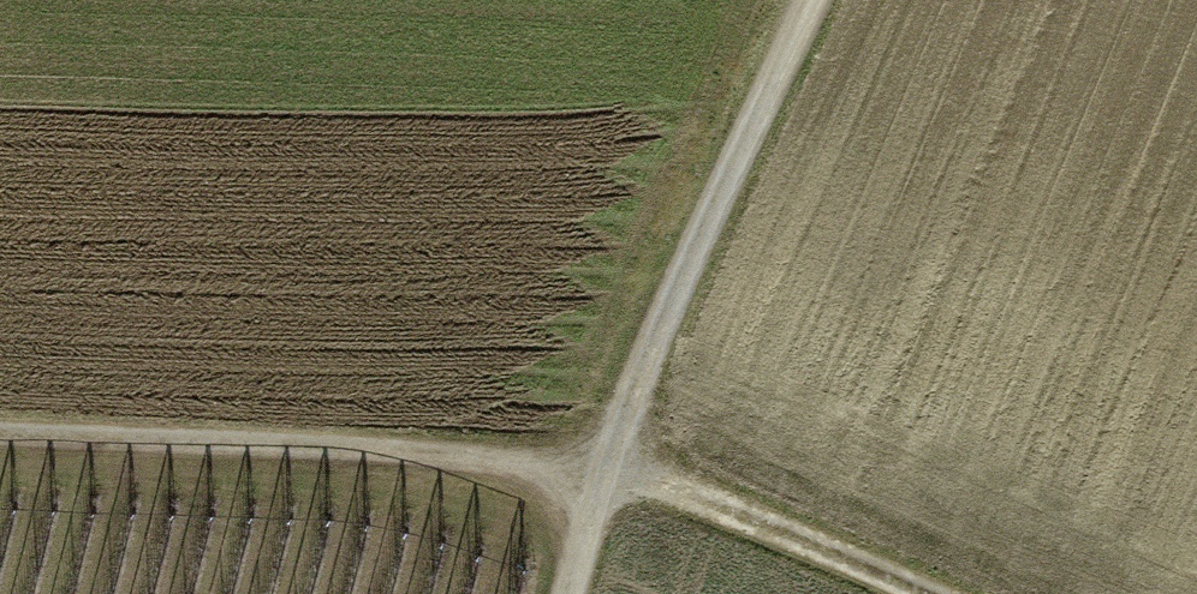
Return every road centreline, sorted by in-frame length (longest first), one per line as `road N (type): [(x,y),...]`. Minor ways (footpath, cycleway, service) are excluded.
road 1 (track): [(0,439),(605,467),(727,508),(920,593)]
road 2 (track): [(572,593),(605,467),(813,0)]

